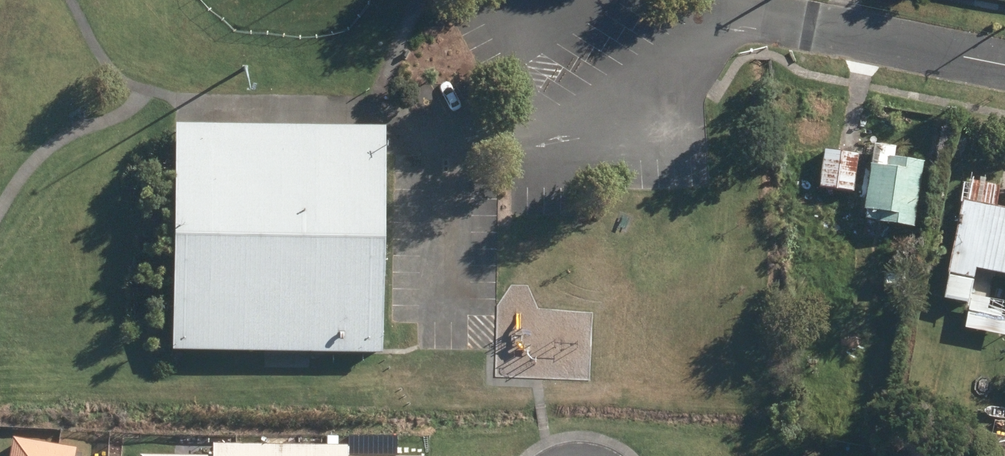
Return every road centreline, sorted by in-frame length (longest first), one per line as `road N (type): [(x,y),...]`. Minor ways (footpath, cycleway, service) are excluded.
road 1 (residential): [(720,8),(1004,51)]

